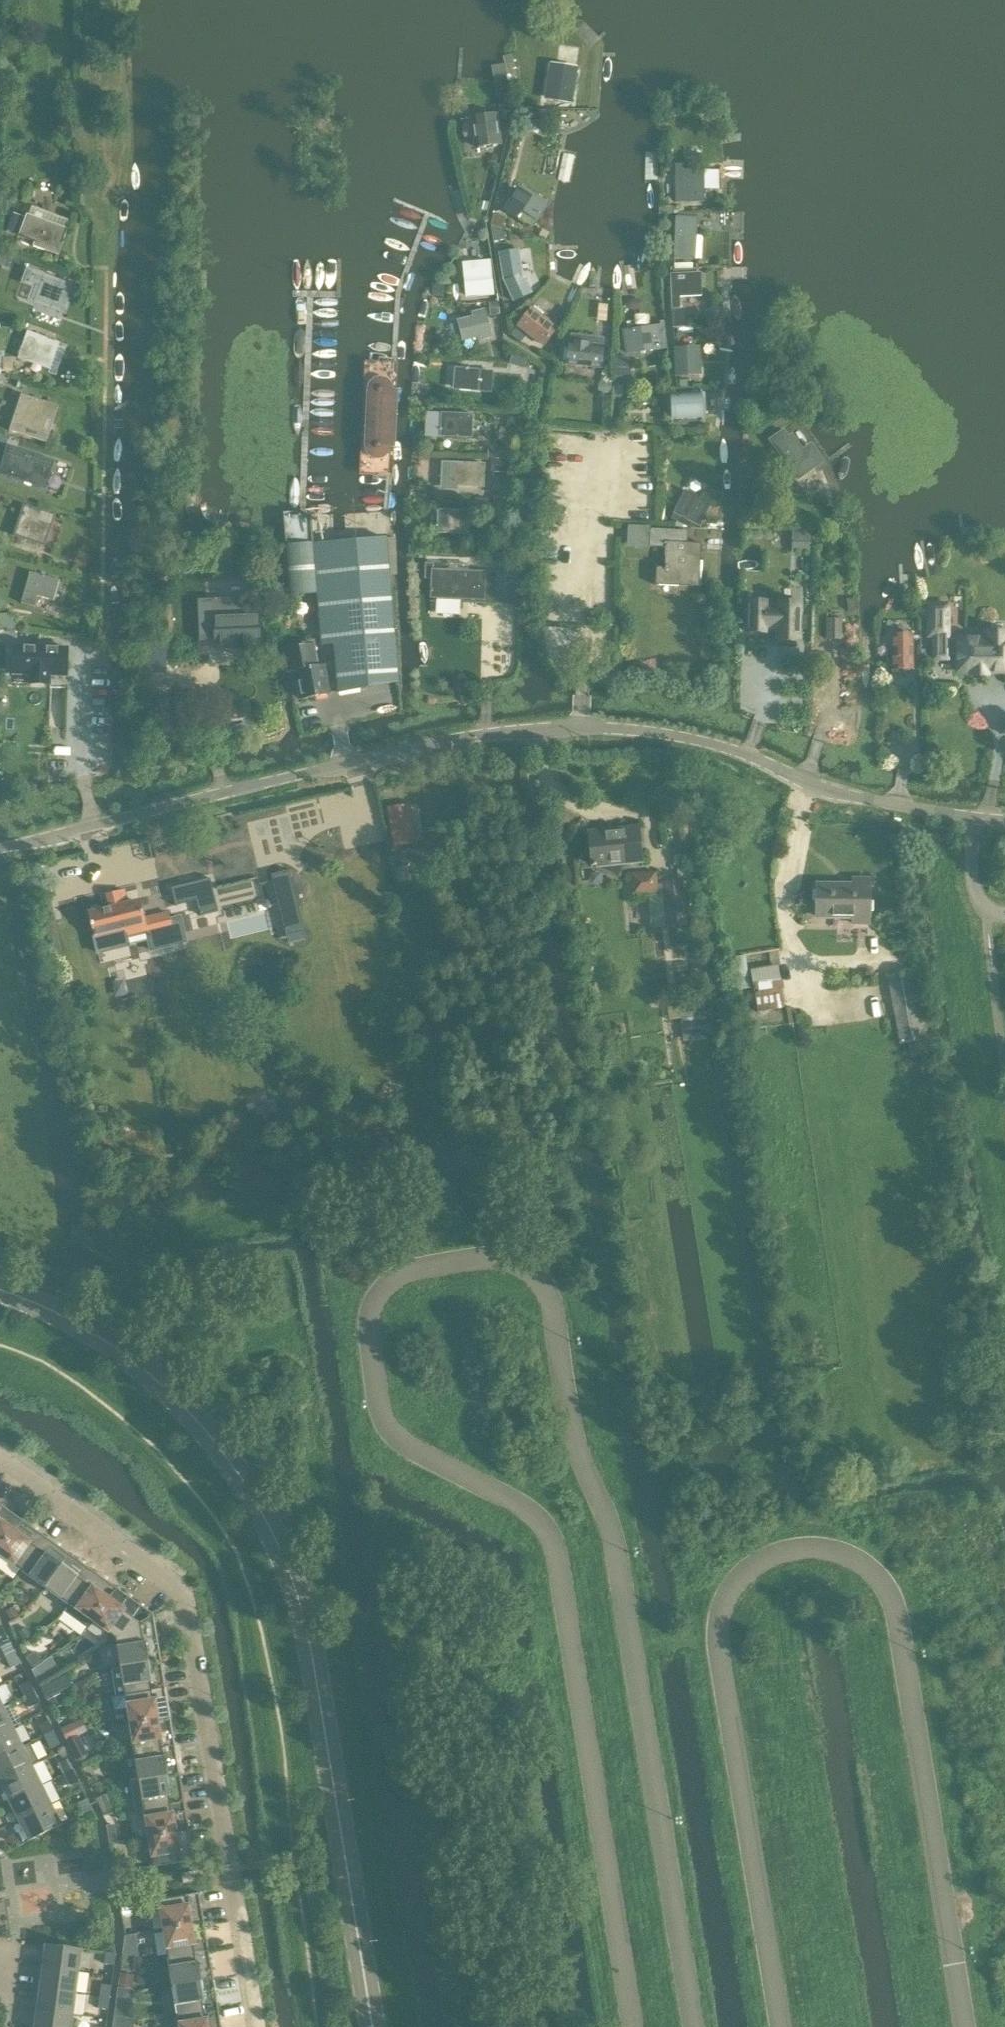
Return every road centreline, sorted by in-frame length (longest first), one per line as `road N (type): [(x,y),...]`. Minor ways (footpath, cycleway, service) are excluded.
road 1 (residential): [(0,850),(393,751),(581,729),(697,740),(836,795),(1004,819)]
road 2 (secondary): [(372,2026),(306,1630),(276,1541),(222,1451),(140,1366),(77,1324),(0,1292)]
road 3 (residential): [(0,1459),(183,1595),(255,2026)]
road 4 (track): [(80,668),(99,645),(101,624),(107,268),(80,264)]

